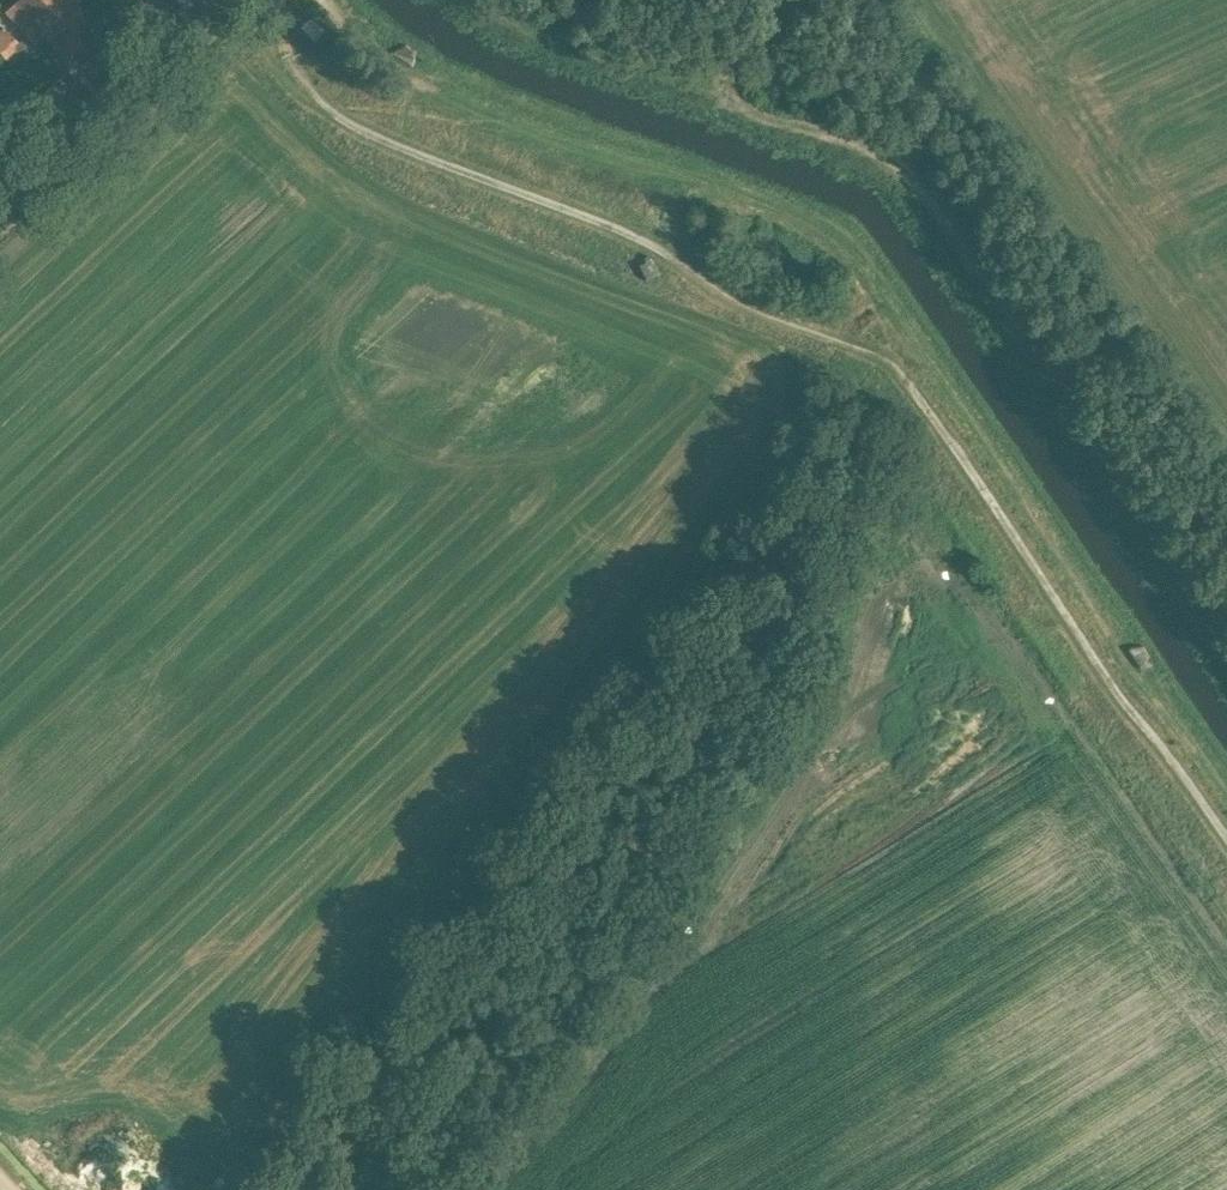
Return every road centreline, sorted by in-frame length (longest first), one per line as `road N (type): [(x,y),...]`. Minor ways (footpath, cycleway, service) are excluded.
road 1 (track): [(335,0),(377,52),(420,79),(733,182),(830,226),(884,263),(950,359),(1111,621),(1118,646),(1141,679),(1179,702),(1226,770)]
road 2 (track): [(1226,634),(1084,420),(892,170),(838,136),(468,0)]
road 3 (secondary): [(0,207),(221,0)]
road 4 (track): [(795,0),(706,90)]

